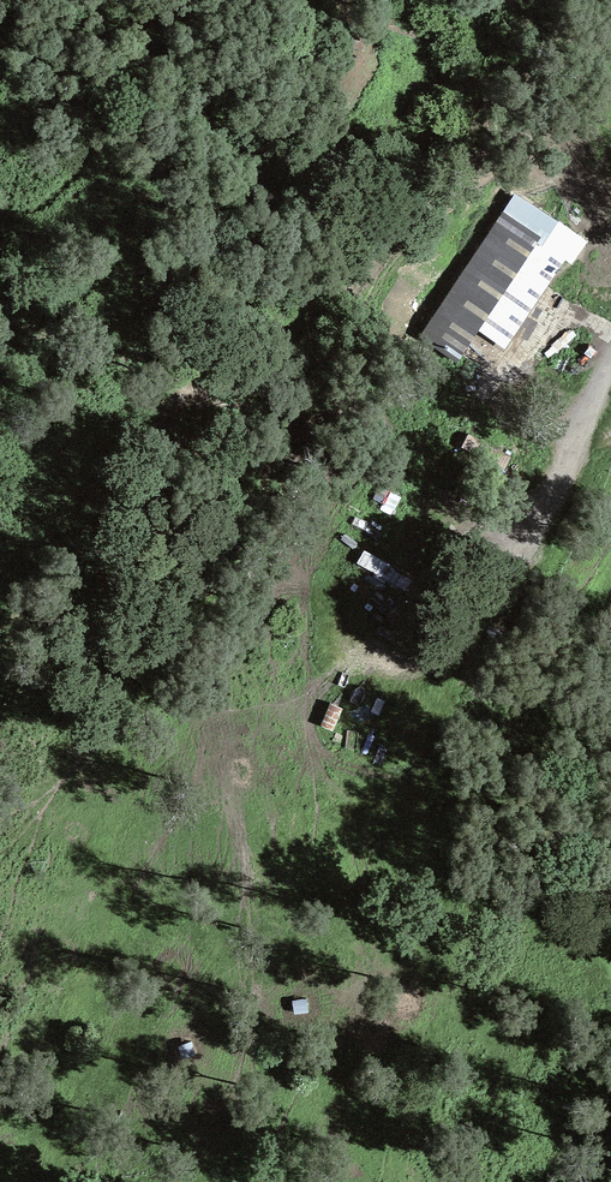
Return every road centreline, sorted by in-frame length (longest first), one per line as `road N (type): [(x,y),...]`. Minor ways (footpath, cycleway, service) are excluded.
road 1 (track): [(462,664),(381,665),(294,608),(271,581),(262,544),(321,187),(332,9)]
road 2 (track): [(530,529),(473,636),(268,1181)]
road 3 (track): [(530,529),(610,376)]

